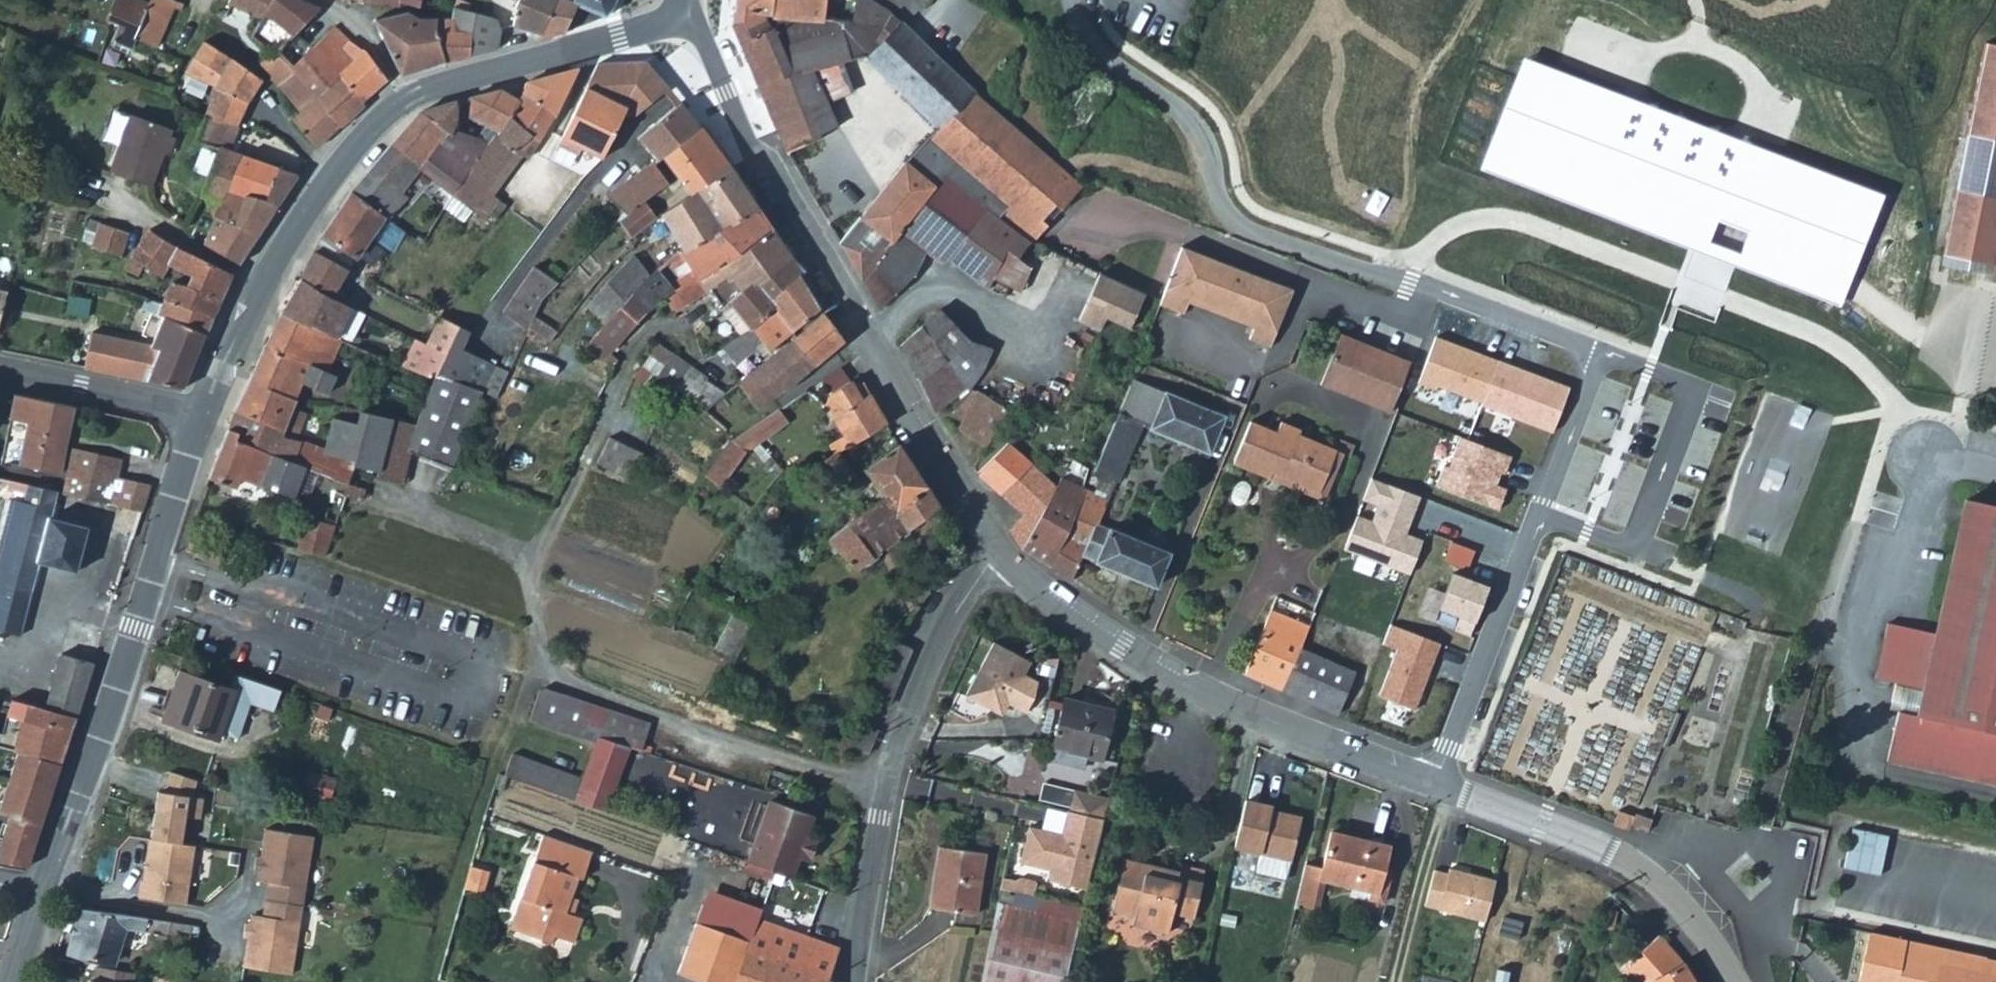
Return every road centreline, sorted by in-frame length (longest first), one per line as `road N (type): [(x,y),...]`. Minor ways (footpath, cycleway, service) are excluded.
road 1 (tertiary): [(1004,554),(1057,607),(1186,686),(1611,850),(1687,916),(1731,981)]
road 2 (secondary): [(194,418),(297,217),(373,120),(409,95),(457,78),(685,12)]
road 3 (tertiary): [(1004,554),(685,12)]
road 4 (secondary): [(39,891),(194,418)]
road 5 (unclassified): [(1004,554),(955,608),(898,735),(854,981)]
road 6 (track): [(543,658),(470,817),(422,981)]
road 7 (residential): [(0,372),(194,418)]

